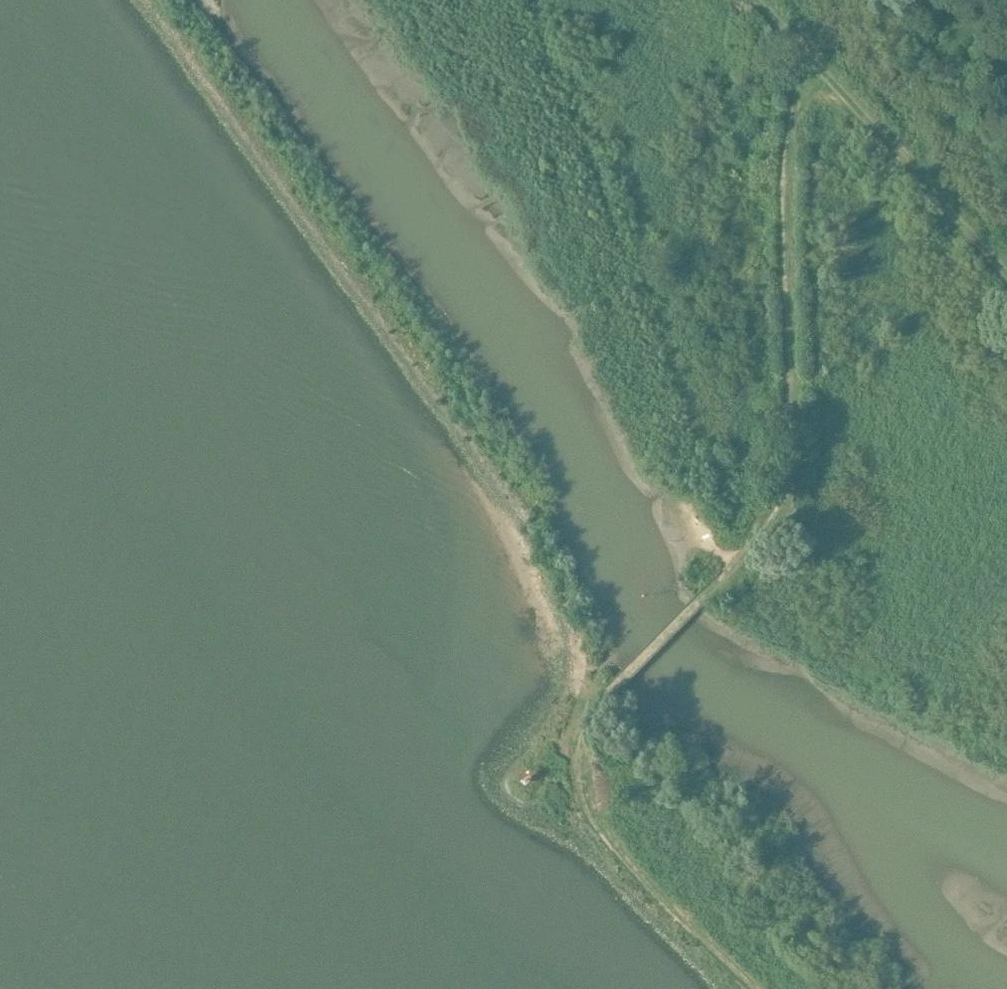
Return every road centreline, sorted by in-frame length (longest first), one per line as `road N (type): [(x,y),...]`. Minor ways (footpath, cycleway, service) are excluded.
road 1 (track): [(757,0),(1006,268)]

